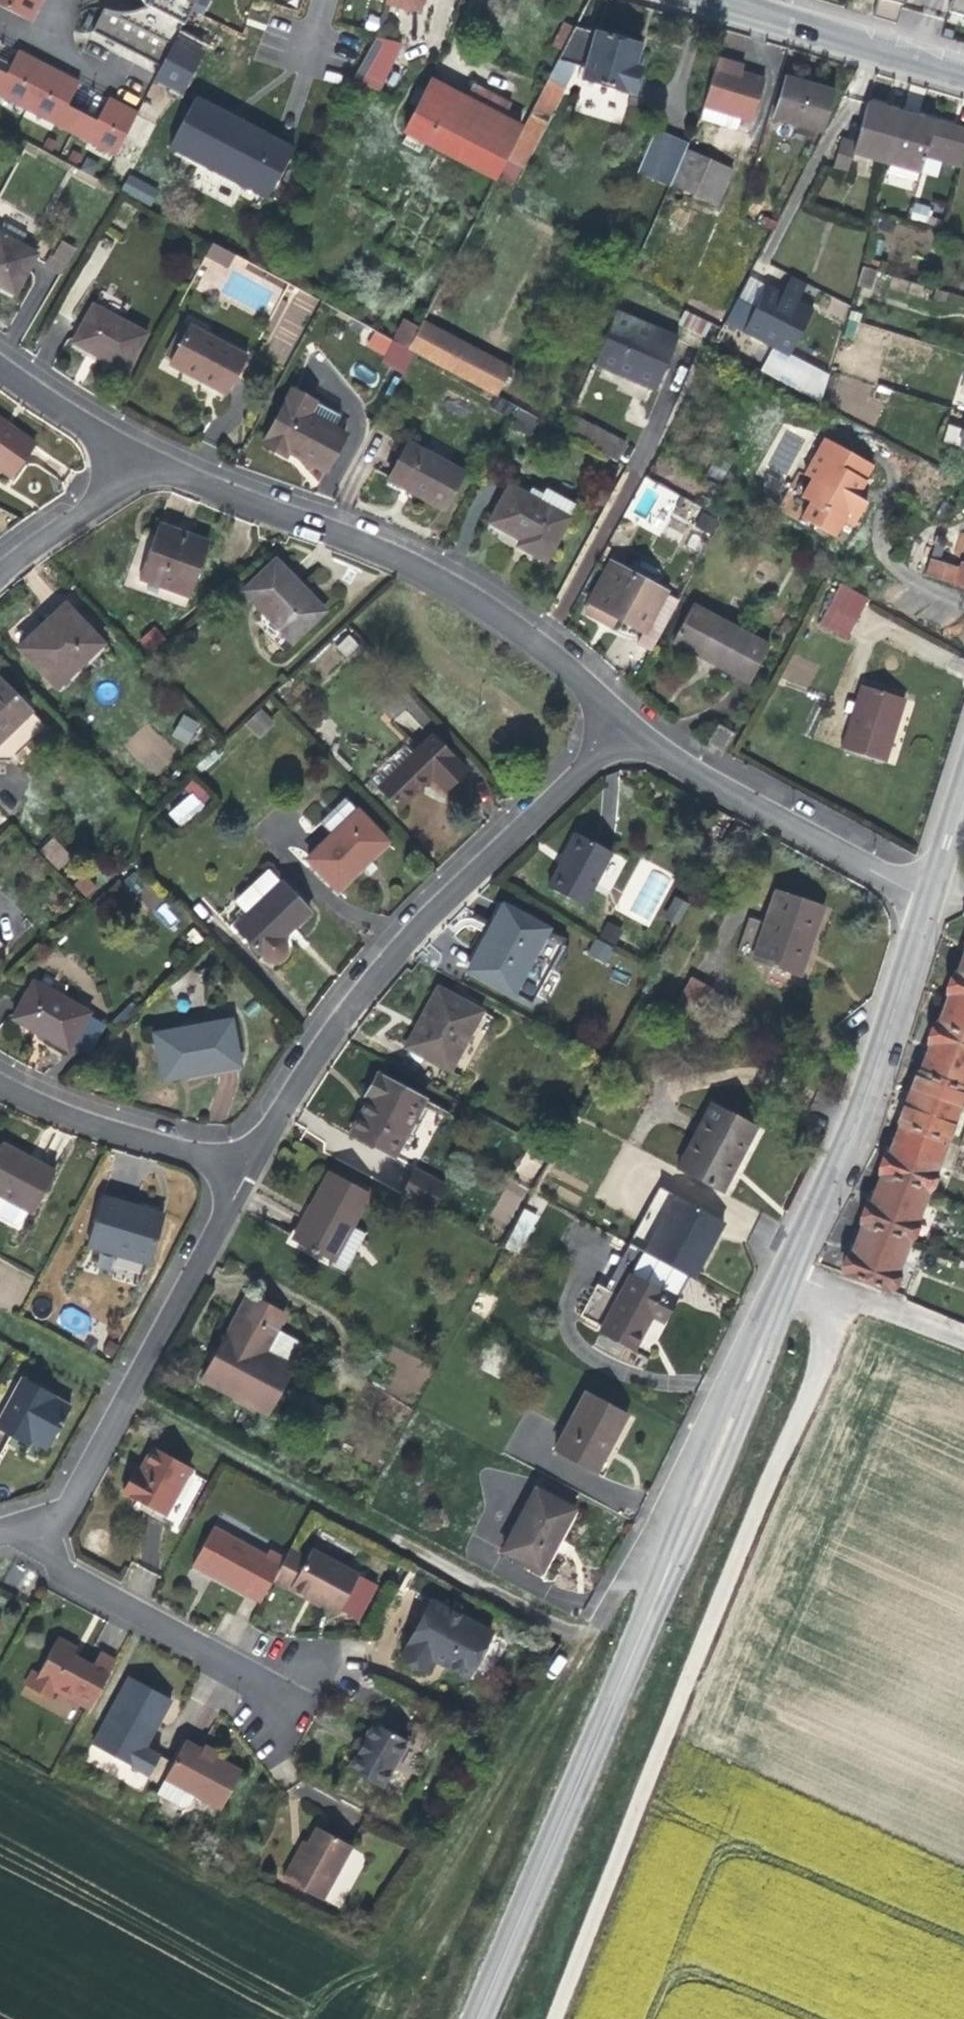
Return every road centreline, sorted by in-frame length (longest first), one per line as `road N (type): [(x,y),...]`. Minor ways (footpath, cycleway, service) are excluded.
road 1 (tertiary): [(472,2018),(790,1281),(873,1069),(924,901)]
road 2 (track): [(582,1635),(0,1328)]
road 3 (residential): [(244,1170),(390,950),(619,730)]
road 4 (residential): [(619,730),(518,629),(396,559),(148,462)]
road 5 (residential): [(47,1541),(244,1170)]
road 6 (track): [(397,1980),(582,1635)]
road 7 (residential): [(924,901),(619,730)]
road 8 (residential): [(47,1541),(66,1571),(284,1697)]
road 9 (secondary): [(698,0),(963,80)]
road 10 (residential): [(0,1082),(59,1110),(244,1170)]
road 11 (residential): [(148,462),(0,356)]
road 12 (residential): [(148,462),(0,568)]
road 13 (tertiary): [(924,901),(963,770)]
road 14 (track): [(848,1302),(963,1346)]

